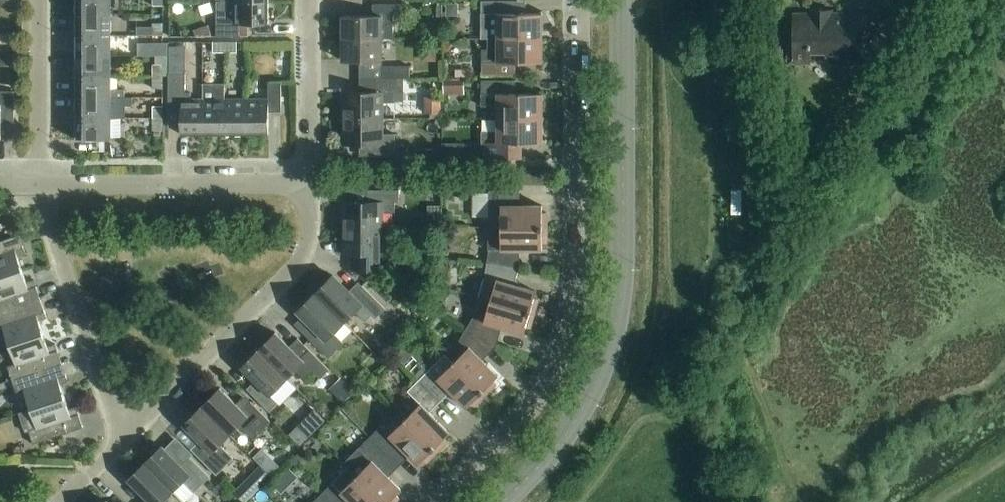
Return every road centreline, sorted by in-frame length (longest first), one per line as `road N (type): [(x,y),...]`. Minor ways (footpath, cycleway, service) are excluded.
road 1 (residential): [(581,0),(581,259),(572,328),(519,431),(447,501)]
road 2 (tertiary): [(622,0),(623,267),(608,359),(565,438),(504,501)]
road 3 (residential): [(133,432),(304,261),(312,184)]
road 4 (residential): [(42,185),(312,184)]
road 5 (residential): [(133,432),(115,412),(42,185)]
road 6 (residential): [(42,185),(43,0)]
road 7 (residential): [(312,184),(311,0)]

